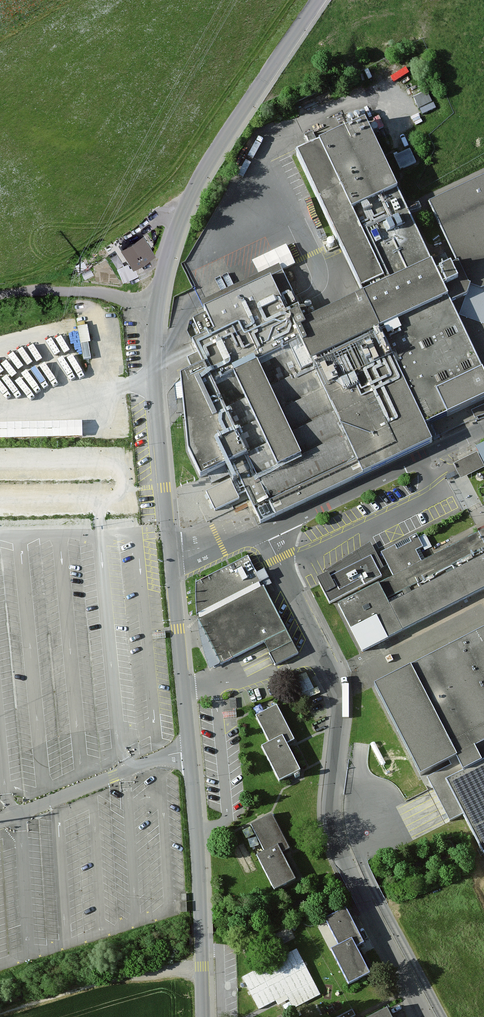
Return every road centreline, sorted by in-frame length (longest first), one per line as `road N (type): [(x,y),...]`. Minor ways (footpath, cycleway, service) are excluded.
road 1 (tertiary): [(157,305),(155,382),(190,747),(203,1016)]
road 2 (tertiary): [(318,0),(184,210),(157,305)]
road 3 (unclassified): [(157,305),(84,292),(0,296)]

